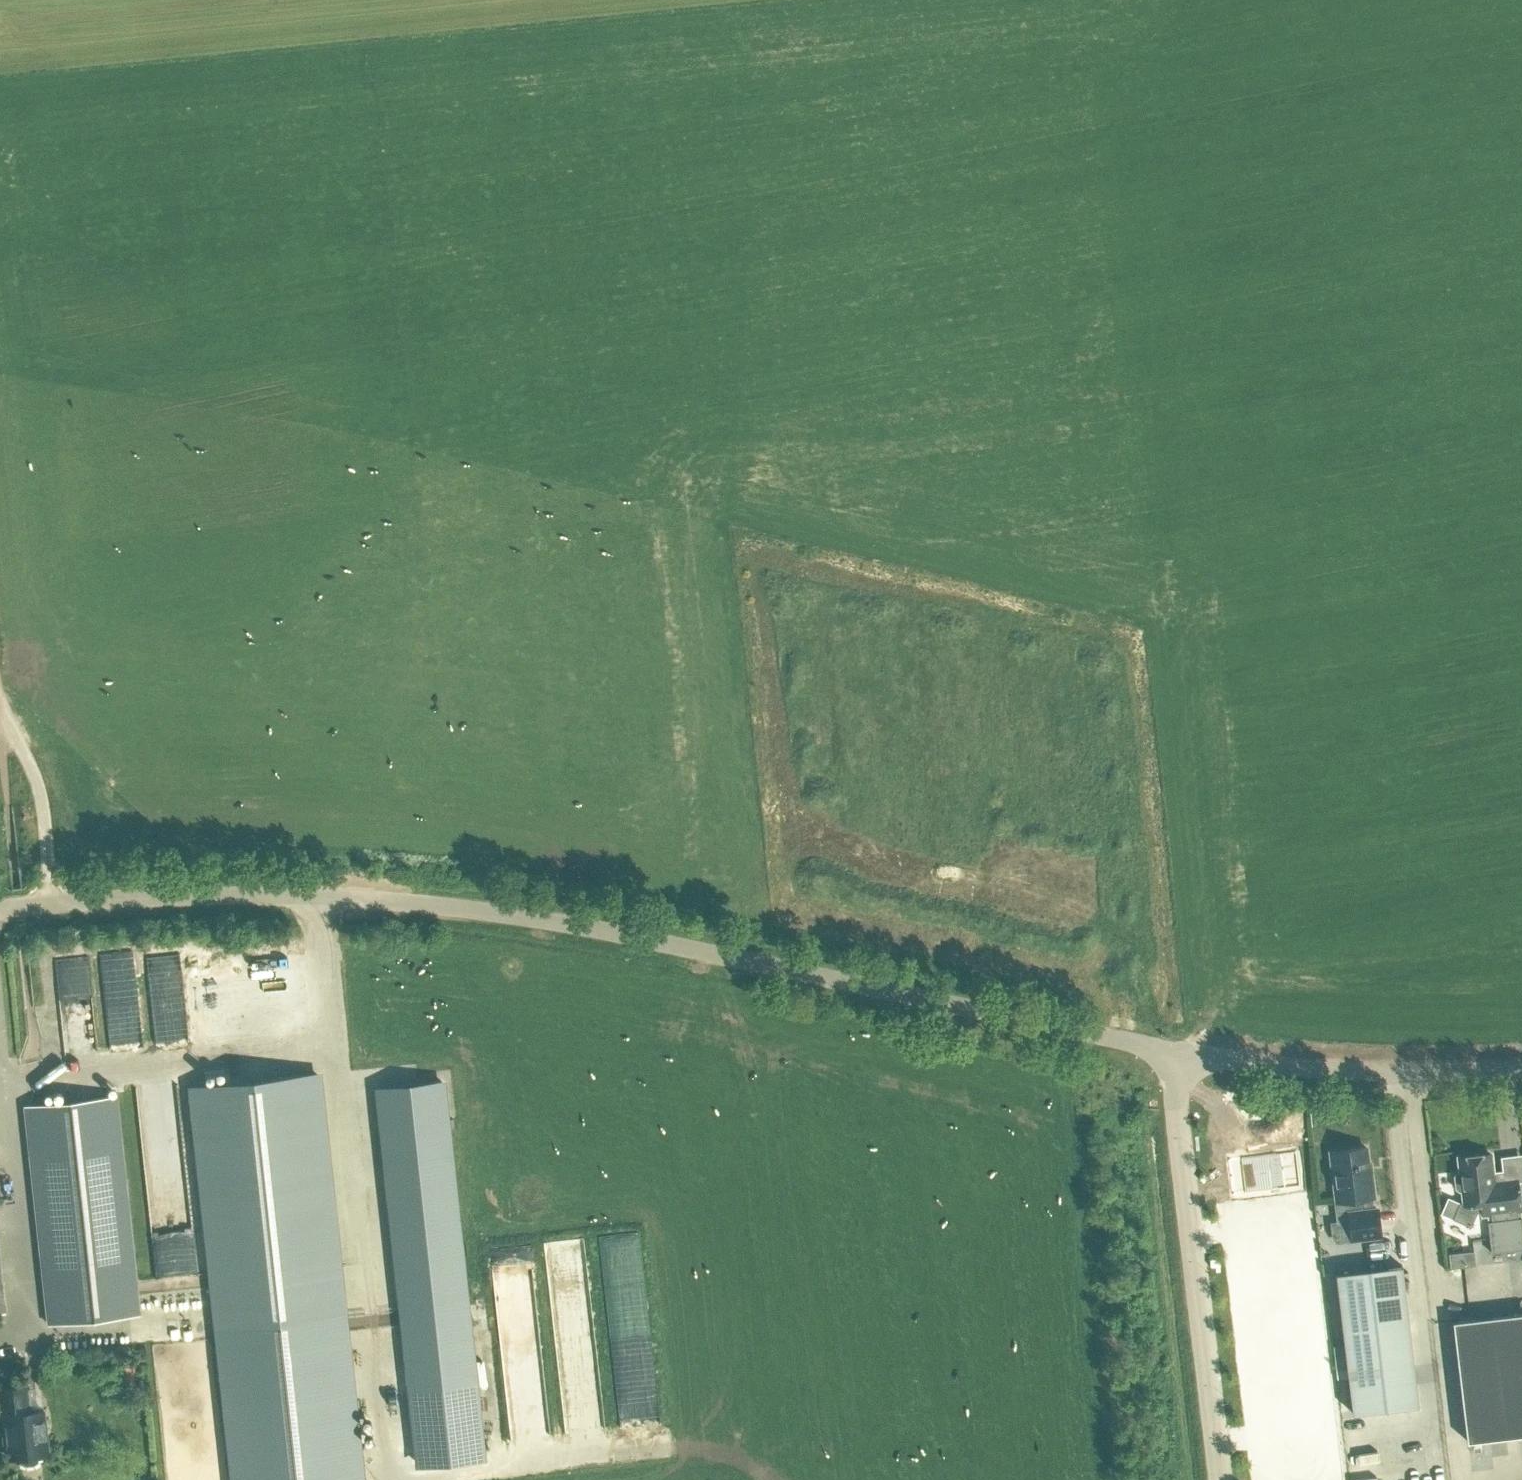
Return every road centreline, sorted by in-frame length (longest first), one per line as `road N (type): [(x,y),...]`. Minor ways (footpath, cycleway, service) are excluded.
road 1 (unclassified): [(0,907),(127,894),(293,891),(431,901),(595,924),(1172,1047)]
road 2 (unclassified): [(1172,1047),(1220,1479)]
road 3 (unclassified): [(1172,1047),(1301,1063),(1521,1063)]
road 4 (track): [(54,901),(43,796),(0,702)]

